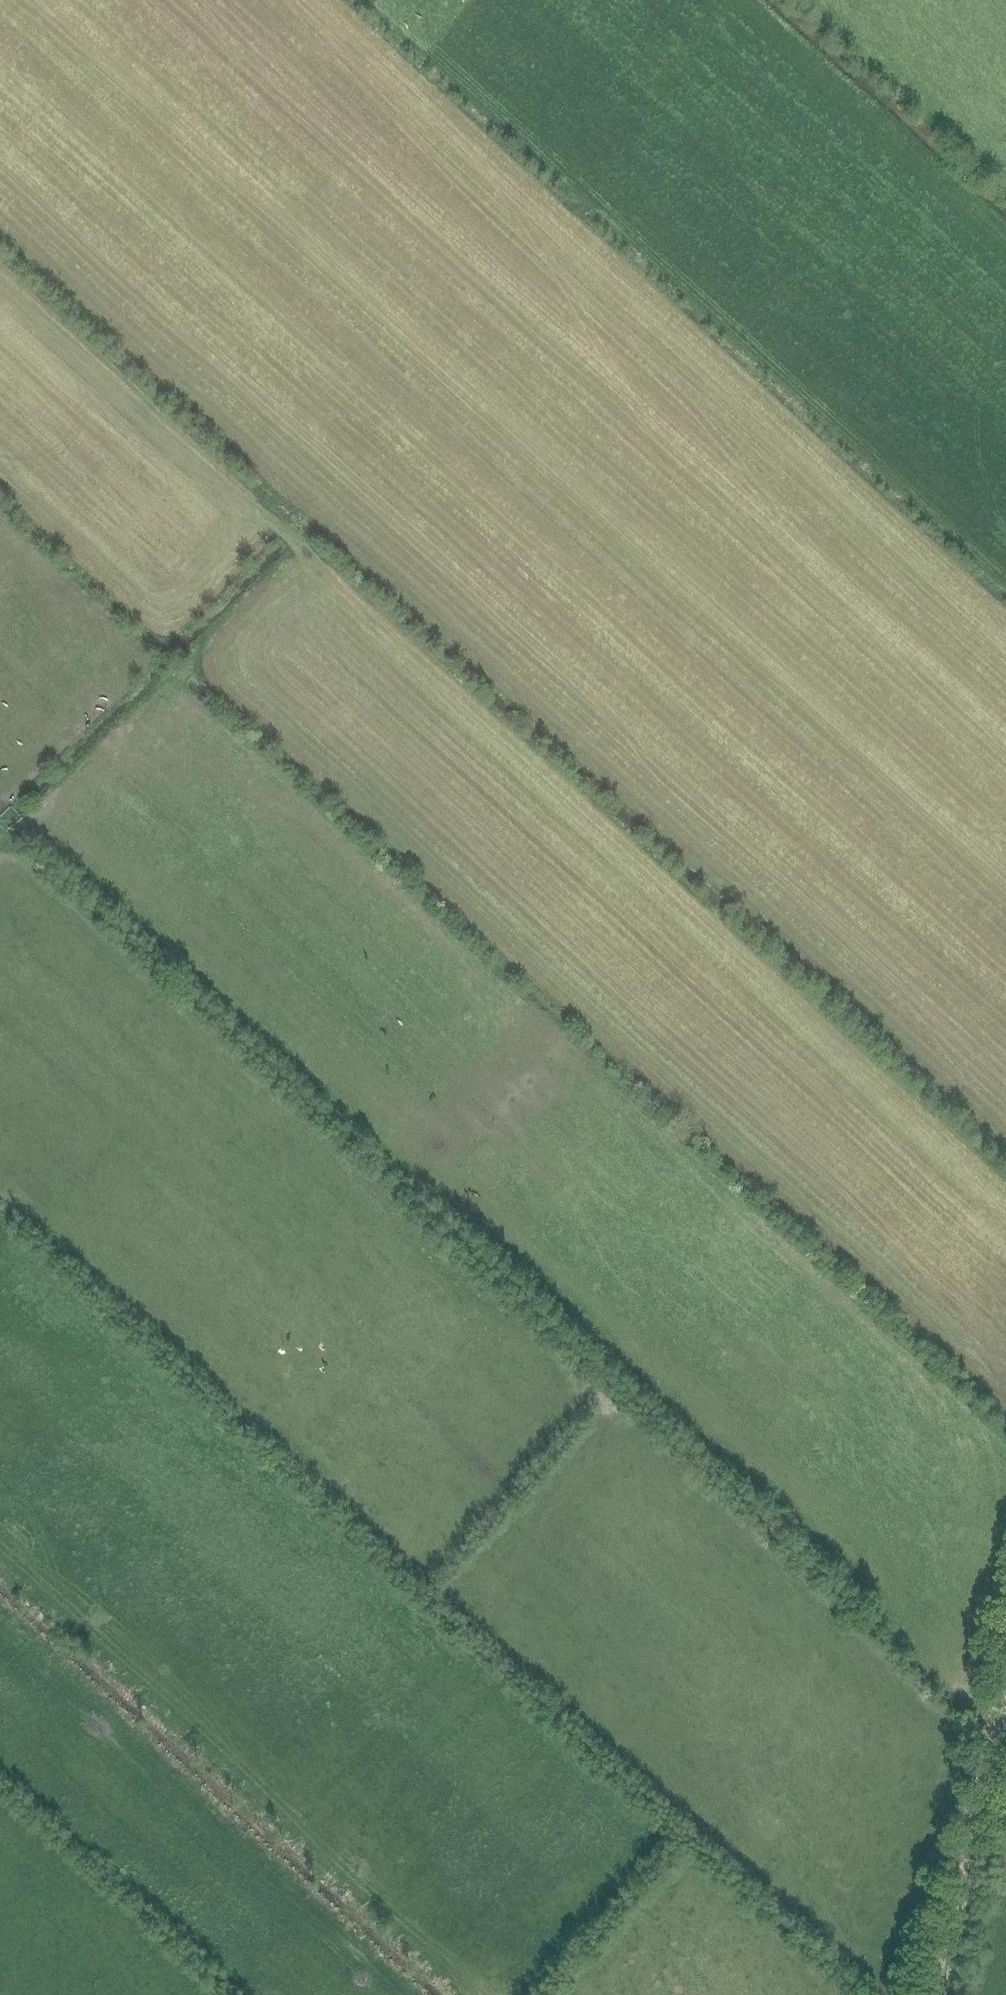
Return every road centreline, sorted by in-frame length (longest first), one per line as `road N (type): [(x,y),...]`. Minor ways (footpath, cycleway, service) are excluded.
road 1 (track): [(1005,1665),(927,1994)]

